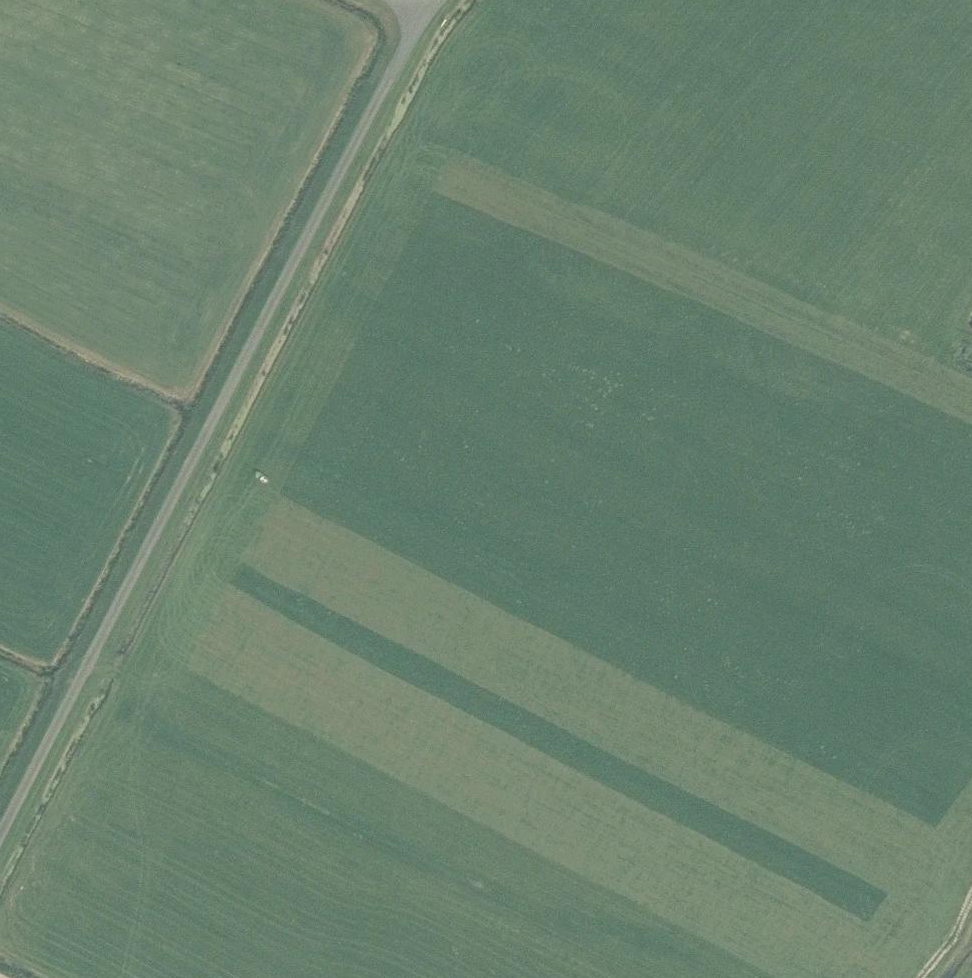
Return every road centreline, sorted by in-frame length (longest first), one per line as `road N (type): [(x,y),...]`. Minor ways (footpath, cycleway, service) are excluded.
road 1 (unclassified): [(0,839),(427,11)]

